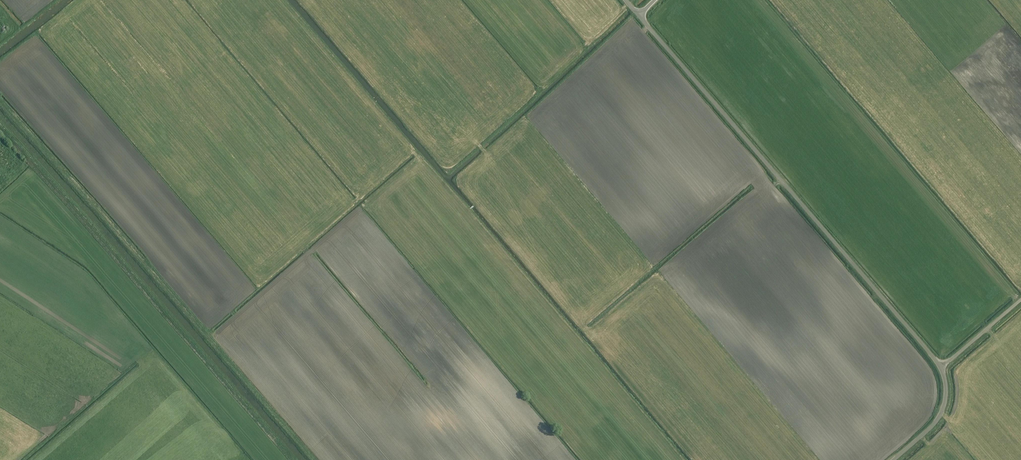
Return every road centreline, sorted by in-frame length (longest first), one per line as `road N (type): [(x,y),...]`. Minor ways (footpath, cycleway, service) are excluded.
road 1 (unclassified): [(893,459),(943,409),(941,367),(639,15)]

